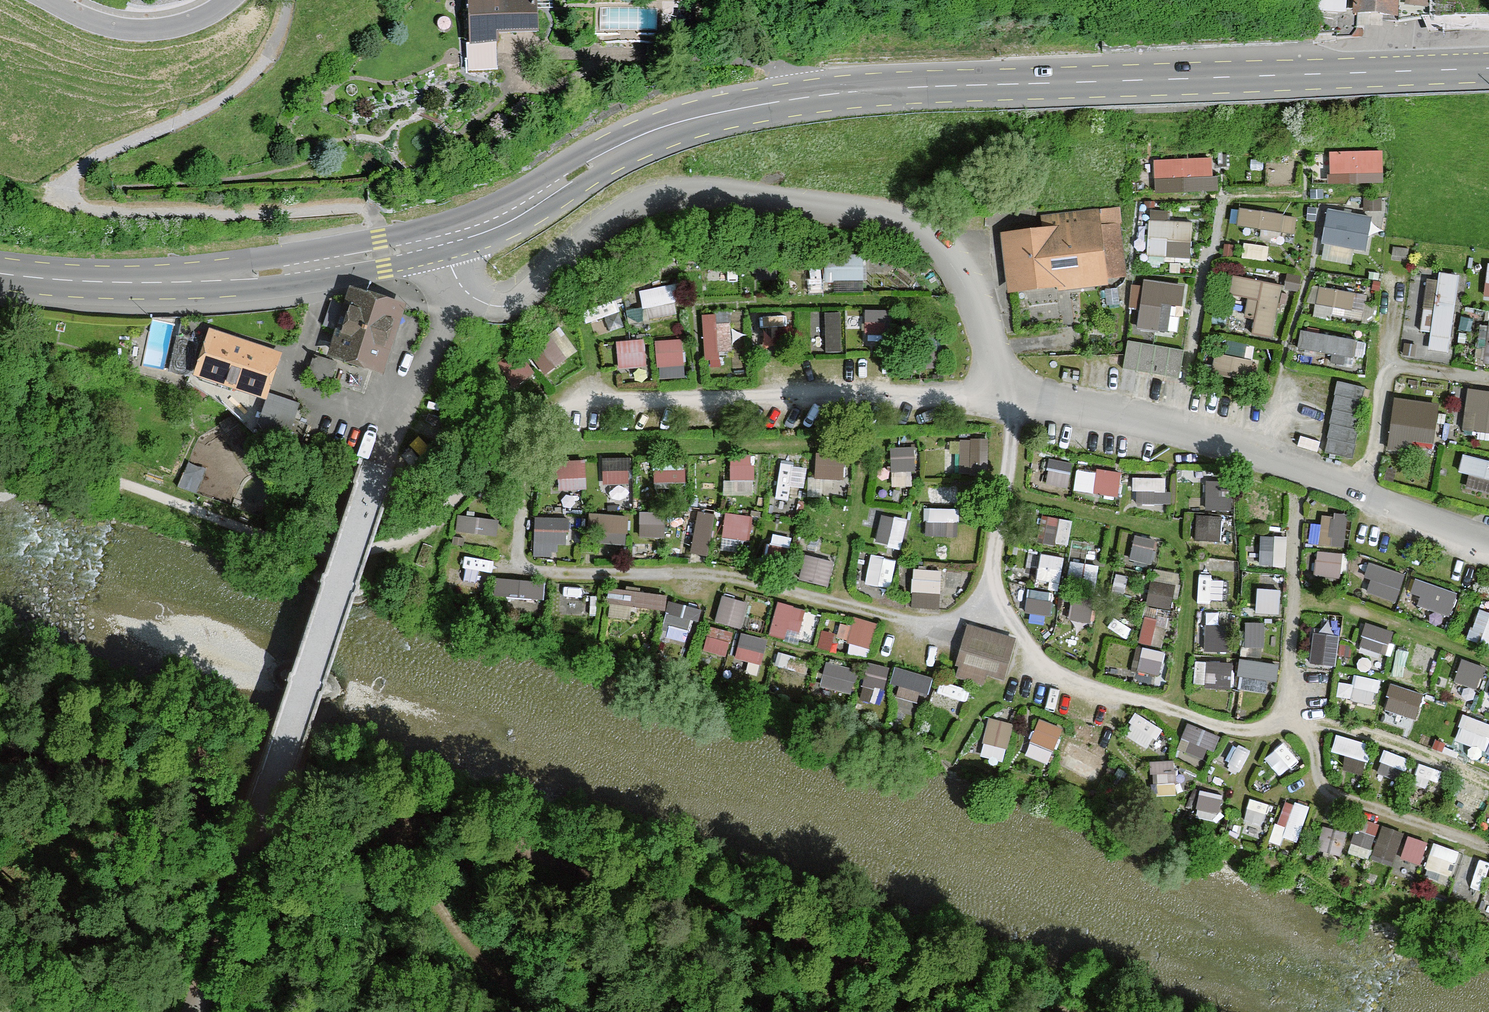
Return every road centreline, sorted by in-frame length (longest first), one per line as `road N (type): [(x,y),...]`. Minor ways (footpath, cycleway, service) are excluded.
road 1 (residential): [(456,285),(508,305),(613,220),(696,185),(890,210),(954,252),(1000,384),(1254,446),(1436,528),(1488,541)]
road 2 (primary): [(445,240),(501,220),(643,138),(706,115),(926,89),(1488,70)]
road 3 (track): [(1000,384),(925,401),(843,396),(556,405),(443,508),(376,546),(341,551),(0,442)]
road 4 (unclassified): [(198,1011),(386,439)]
road 5 (track): [(996,605),(933,628),(733,582),(535,573),(521,562),(532,500)]
road 6 (track): [(181,777),(252,759),(357,784),(396,823),(451,917),(516,983),(593,1011)]
road 7 (primary): [(0,275),(77,283),(238,277),(445,240)]
road 8 (track): [(996,605),(1022,630),(1040,667),(1249,735),(1287,714)]
road 9 (track): [(1000,384),(1022,437),(996,605)]
road 10 (track): [(1287,714),(1297,491)]
road 11 (unclassified): [(52,0),(114,25),(166,27),(227,0)]
road 12 (track): [(0,749),(181,777)]
road 13 (residential): [(386,439),(456,285)]
road 14 (track): [(181,777),(240,882)]

